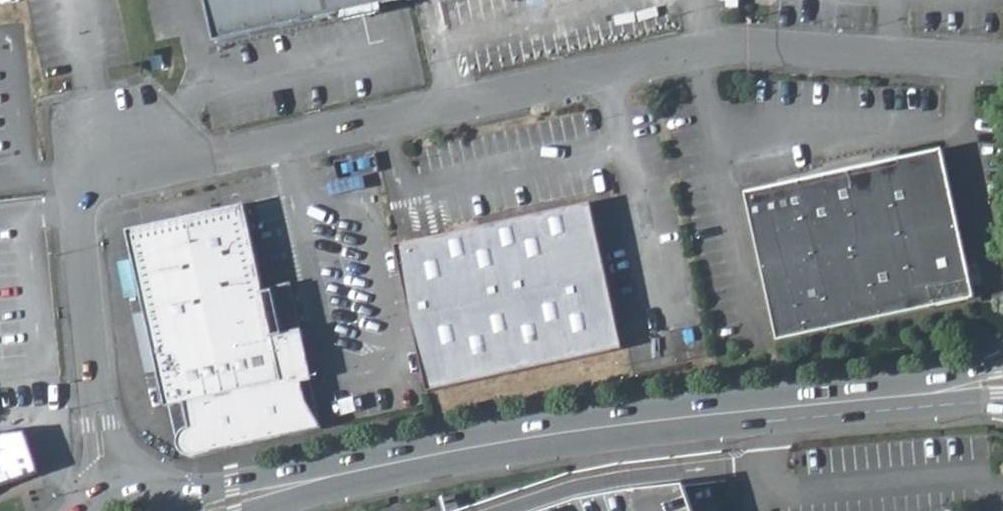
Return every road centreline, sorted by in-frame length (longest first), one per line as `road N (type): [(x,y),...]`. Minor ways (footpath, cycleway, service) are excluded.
road 1 (residential): [(117,479),(99,422),(79,209),(87,190),(743,48),(1002,62)]
road 2 (tertiary): [(931,399),(636,430),(322,484)]
road 3 (tertiary): [(322,484),(168,488)]

